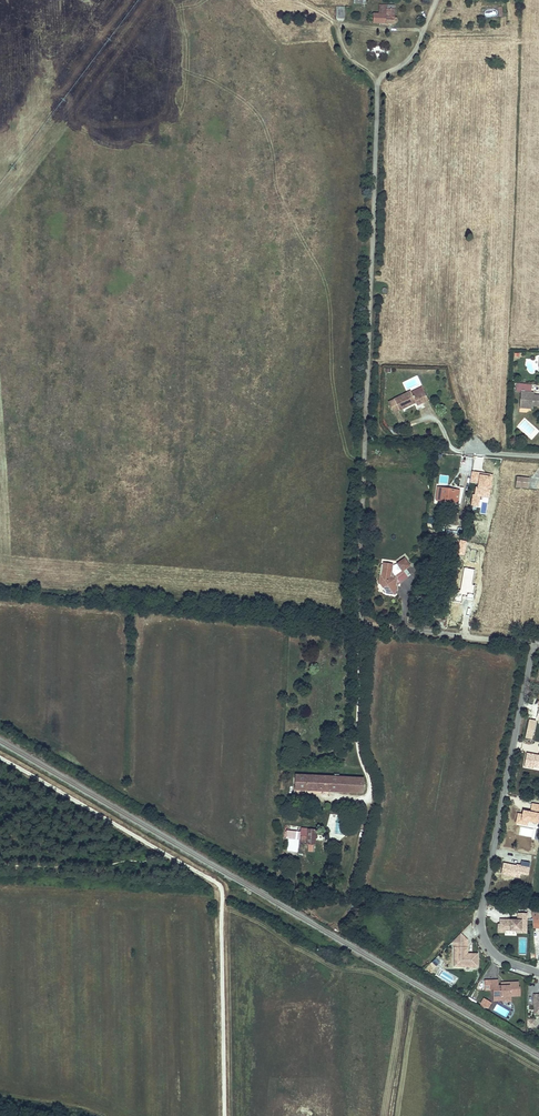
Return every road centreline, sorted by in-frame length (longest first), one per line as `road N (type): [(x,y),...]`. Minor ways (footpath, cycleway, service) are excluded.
road 1 (residential): [(535,640),(359,620),(377,97)]
road 2 (track): [(0,758),(219,885),(228,1115)]
road 3 (residential): [(535,640),(481,927),(493,953),(538,973)]

